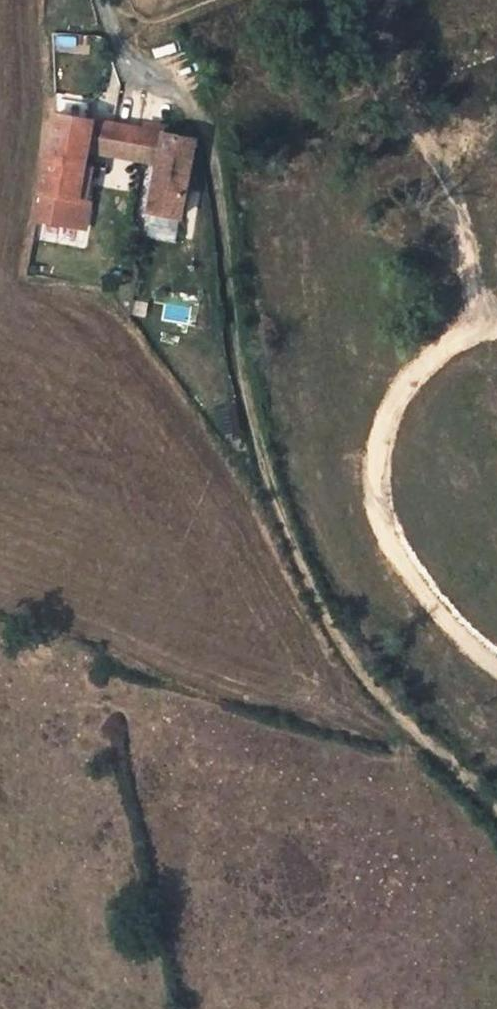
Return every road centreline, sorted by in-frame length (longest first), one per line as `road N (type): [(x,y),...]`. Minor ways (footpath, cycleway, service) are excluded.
road 1 (track): [(496,811),(381,697),(333,636),(281,517),(246,391),(214,162),(195,113),(129,54),(103,0)]
road 2 (track): [(496,327),(466,335),(406,380),(380,424),(375,489),(397,550),(426,591),(496,660)]

